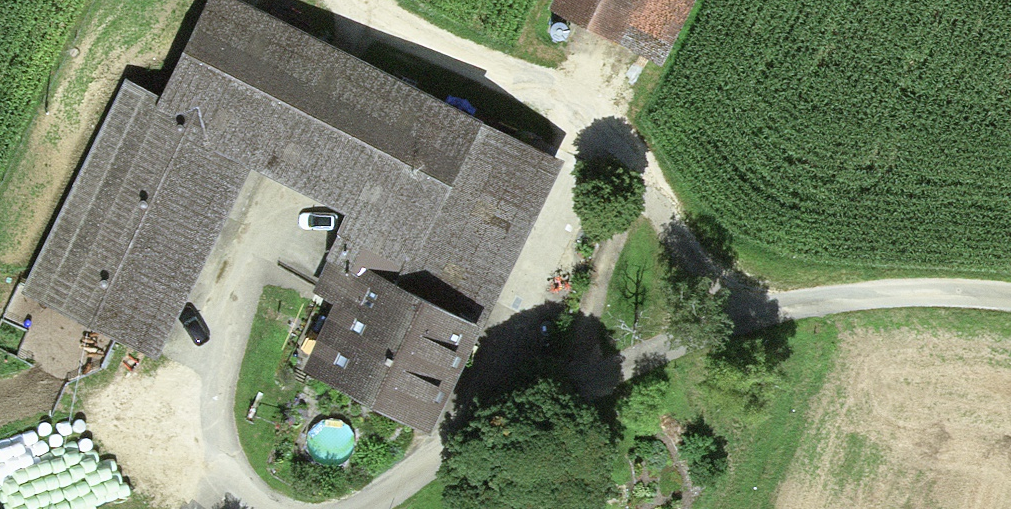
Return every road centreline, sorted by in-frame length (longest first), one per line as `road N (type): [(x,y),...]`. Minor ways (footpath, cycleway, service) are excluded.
road 1 (track): [(349,0),(371,22),(600,128),(749,310)]
road 2 (track): [(379,508),(473,439),(600,128)]
road 3 (track): [(473,439),(749,310)]
road 4 (track): [(749,310),(842,301),(1010,302)]

